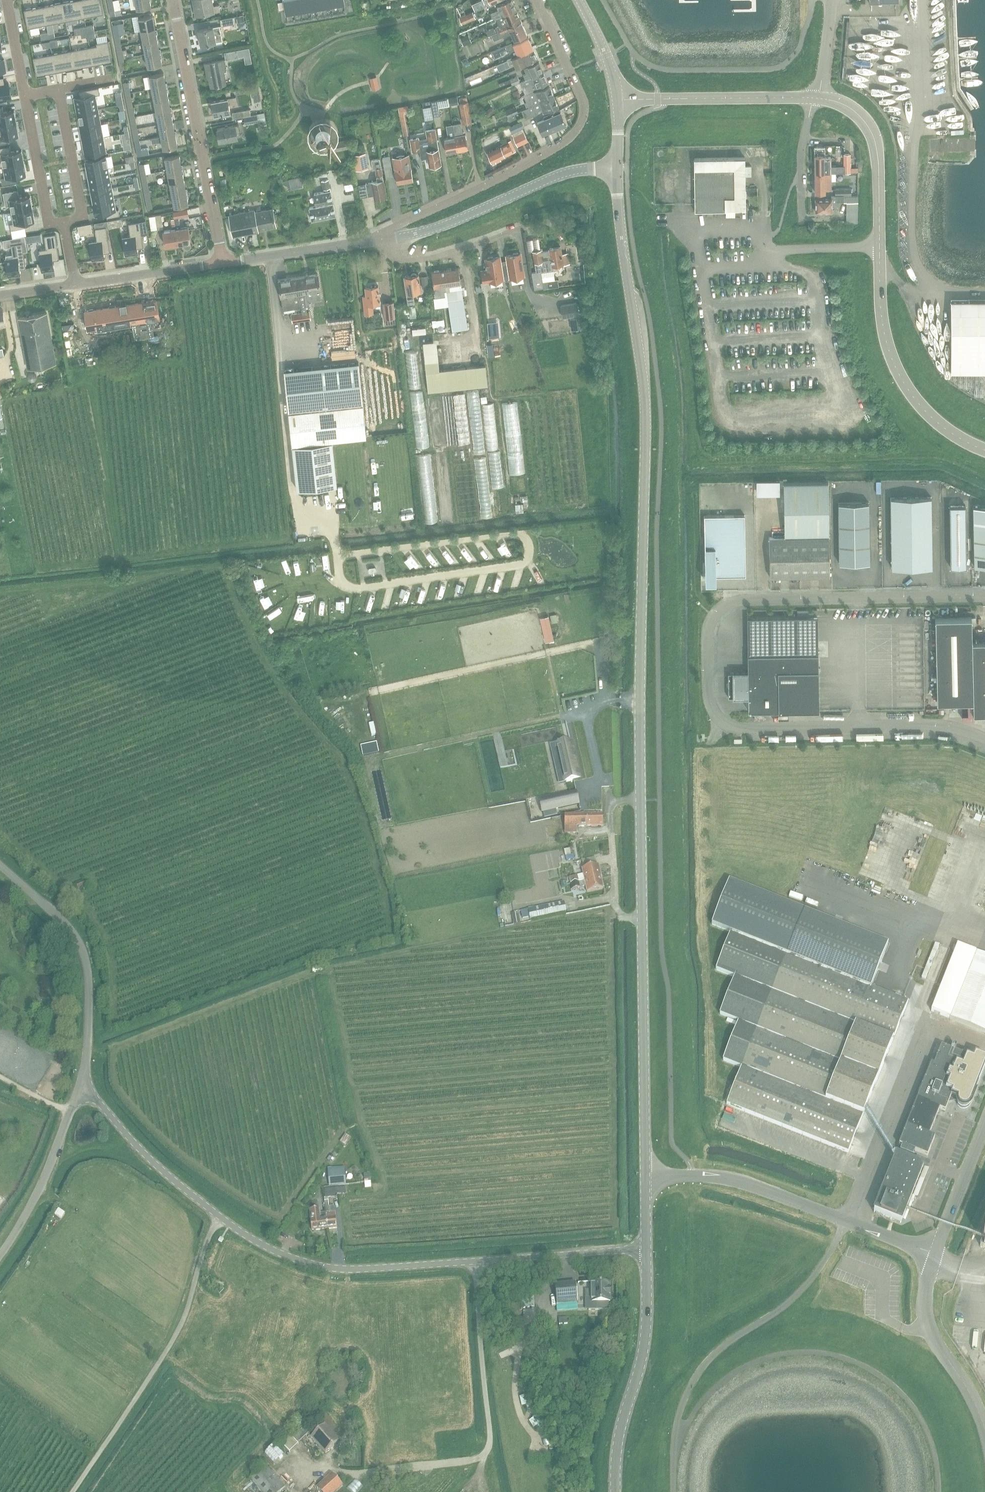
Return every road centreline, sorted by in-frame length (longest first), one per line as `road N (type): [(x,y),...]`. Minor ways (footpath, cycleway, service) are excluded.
road 1 (secondary): [(645,1175),(645,399),(616,168)]
road 2 (residential): [(984,738),(934,727),(733,726),(709,700),(708,625),(724,606),(751,598),(984,594)]
road 3 (unclassified): [(677,1430),(737,1372),(767,1359),(808,1351),(844,1356),(890,1381),(914,1405),(931,1432),(940,1491)]
road 4 (unclassified): [(218,1215),(174,1338),(73,1491)]
road 5 (unclassified): [(677,1430),(687,1393),(709,1361),(803,1291),(845,1221)]
road 6 (residential): [(362,241),(548,153),(580,125),(584,100)]
road 7 (residential): [(223,265),(173,0)]
road 8 (unclassified): [(474,1261),(327,1266),(280,1253),(218,1215)]
road 9 (tertiary): [(362,241),(417,232),(558,174),(616,168)]
road 10 (unclassified): [(86,1079),(94,984),(84,951),(0,863)]
road 11 (secondary): [(646,1248),(645,1347),(619,1433),(615,1491)]
road 12 (residential): [(984,450),(935,421),(898,372),(881,315),(880,247)]
road 13 (unclassified): [(474,1261),(490,1436),(487,1451),(466,1461)]
road 14 (unclassified): [(645,1175),(736,1180),(845,1221)]
road 15 (unclassified): [(0,1255),(42,1183),(86,1079)]
road 16 (residential): [(617,101),(813,97)]
road 17 (unclassified): [(218,1215),(136,1145),(86,1079)]
road 18 (unclassified): [(984,1429),(927,1324),(937,1254)]
road 19 (residential): [(880,247),(873,137),(852,110),(819,98)]
road 20 (unclassified): [(713,230),(752,229),(769,248),(880,247)]
road 21 (unclassified): [(646,1248),(474,1261)]
road 22 (tertiary): [(74,286),(223,265)]
road 23 (residential): [(64,226),(82,216),(60,89)]
road 24 (residential): [(64,226),(49,221),(26,95)]
road 25 (tertiary): [(223,265),(362,241)]
road 26 (unclassified): [(937,1254),(984,1127)]
road 27 (unclassified): [(813,97),(803,141),(803,216)]

